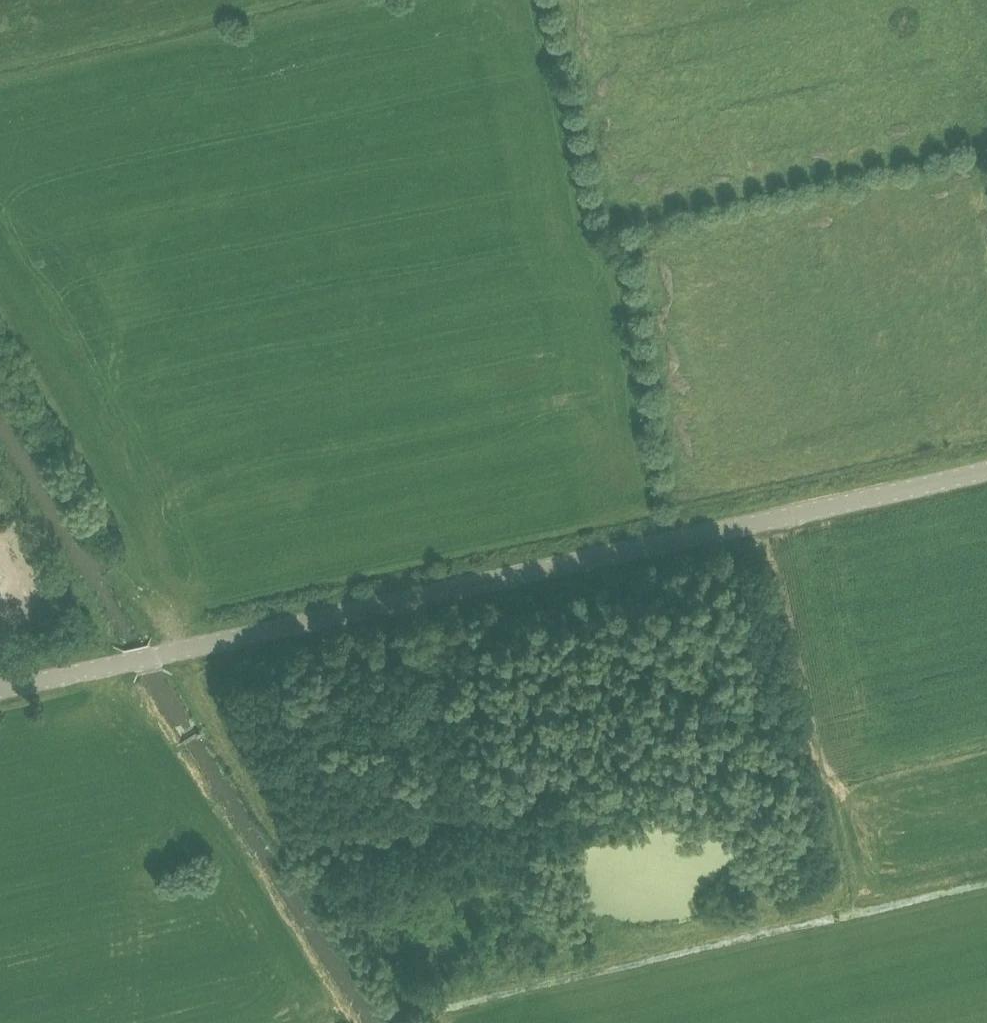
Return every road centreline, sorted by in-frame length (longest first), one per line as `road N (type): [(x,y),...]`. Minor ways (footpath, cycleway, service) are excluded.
road 1 (tertiary): [(0,689),(986,463)]

